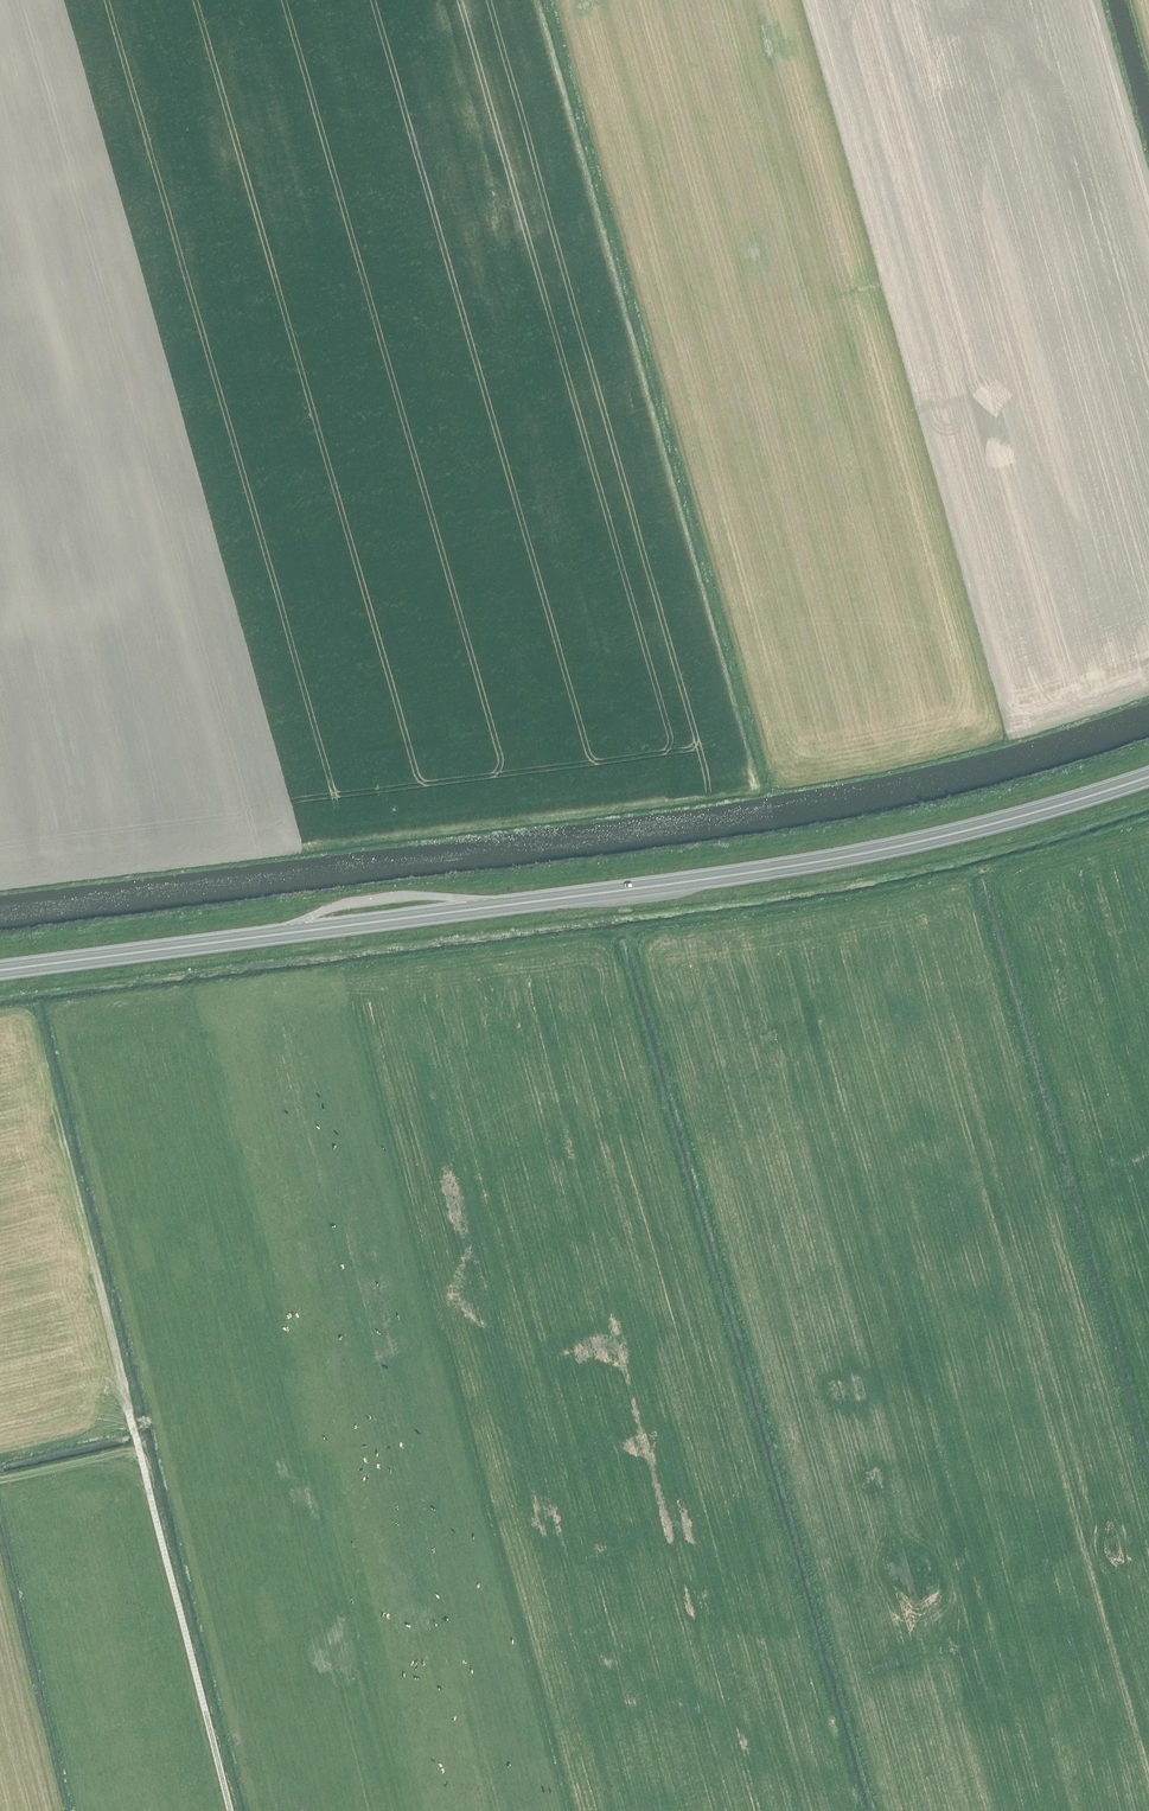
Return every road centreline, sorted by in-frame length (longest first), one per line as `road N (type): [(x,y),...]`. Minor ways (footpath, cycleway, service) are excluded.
road 1 (trunk): [(0,969),(737,874),(1015,819),(1148,776)]

